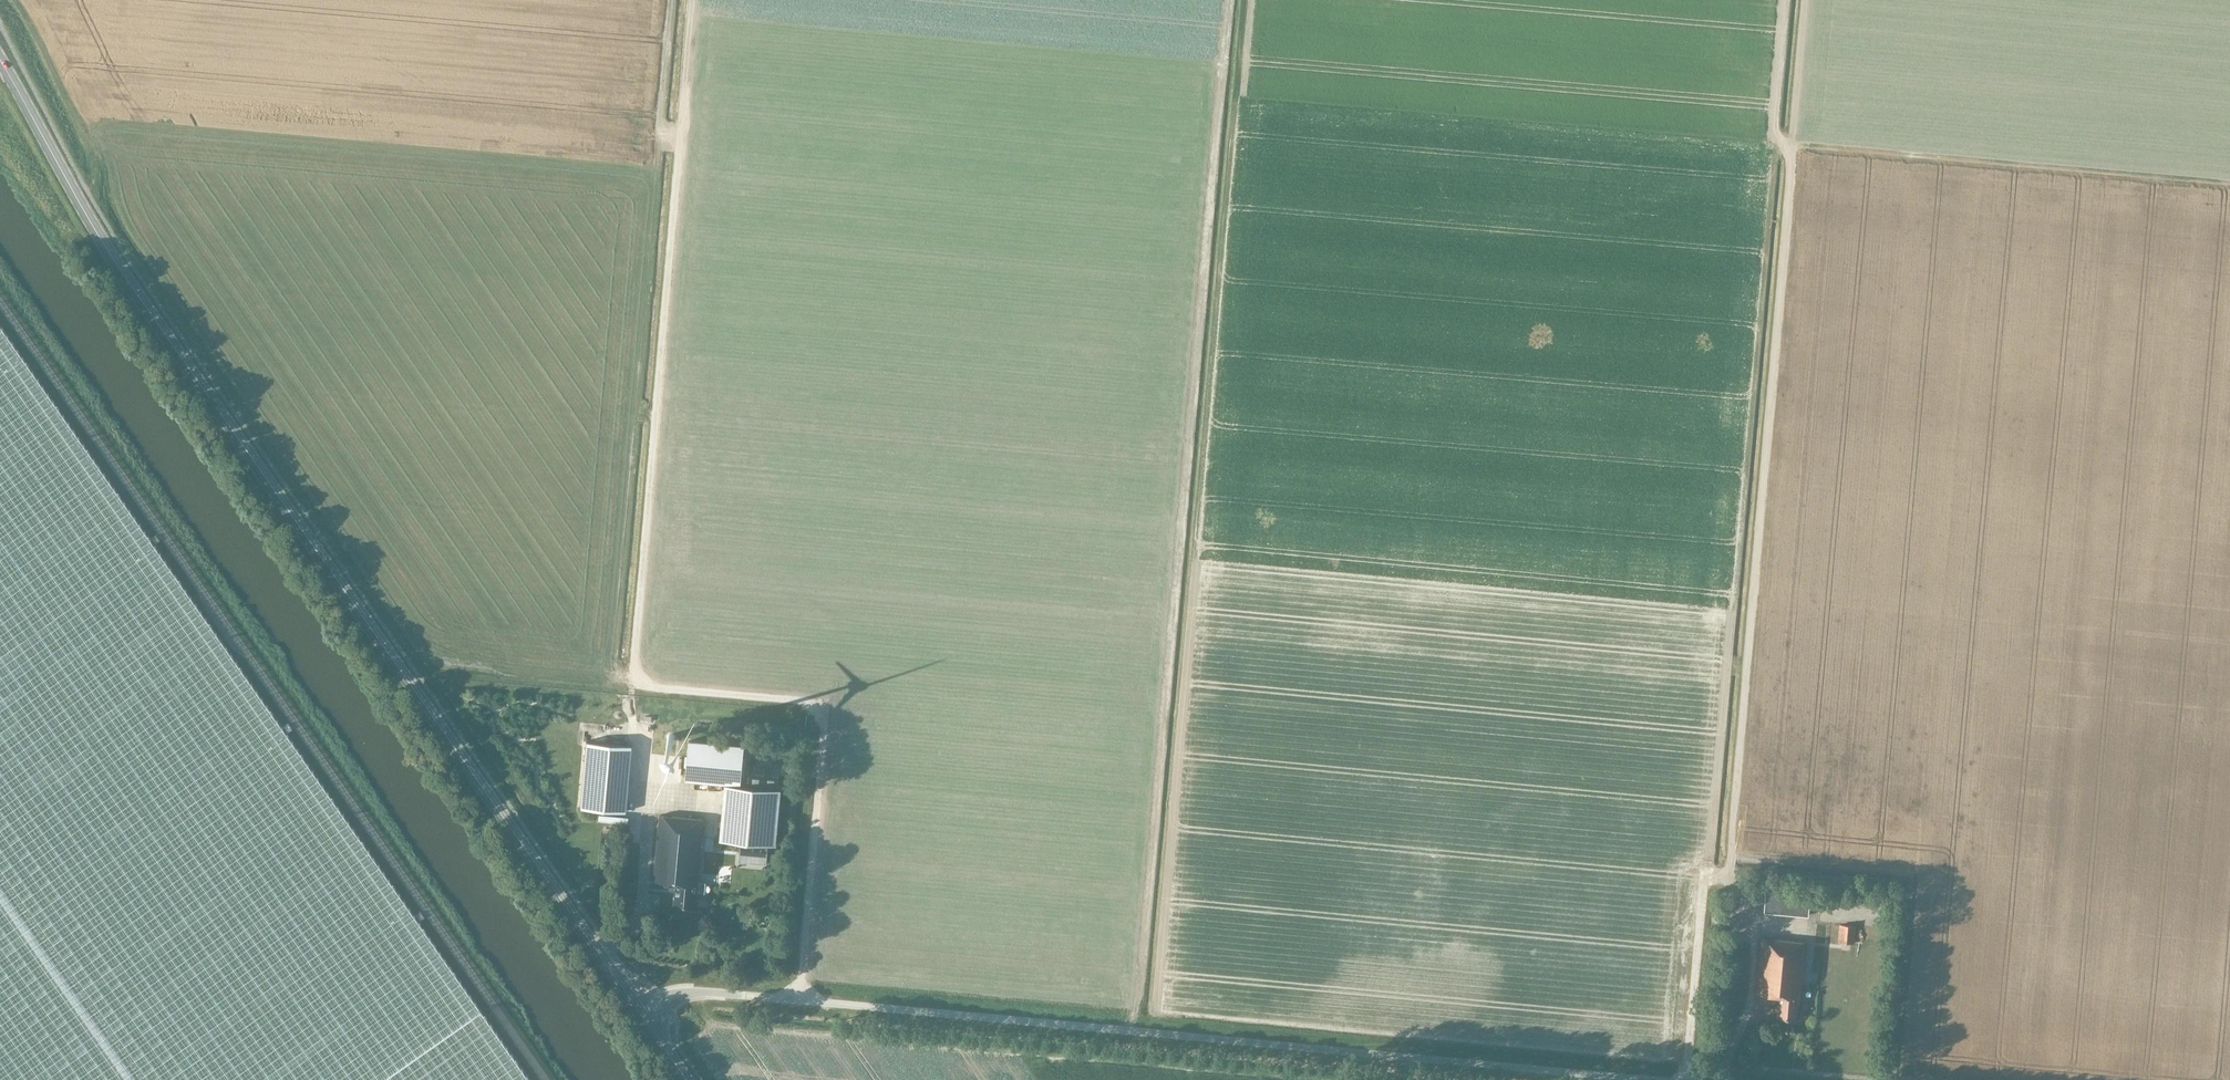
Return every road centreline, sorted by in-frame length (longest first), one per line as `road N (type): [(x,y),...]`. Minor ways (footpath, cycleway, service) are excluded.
road 1 (primary): [(643,1017),(95,230),(0,59)]
road 2 (unclassified): [(1639,1079),(707,993),(675,997),(643,1017)]
road 3 (track): [(1743,901),(1727,868),(1789,162),(1774,117),(1784,0)]

